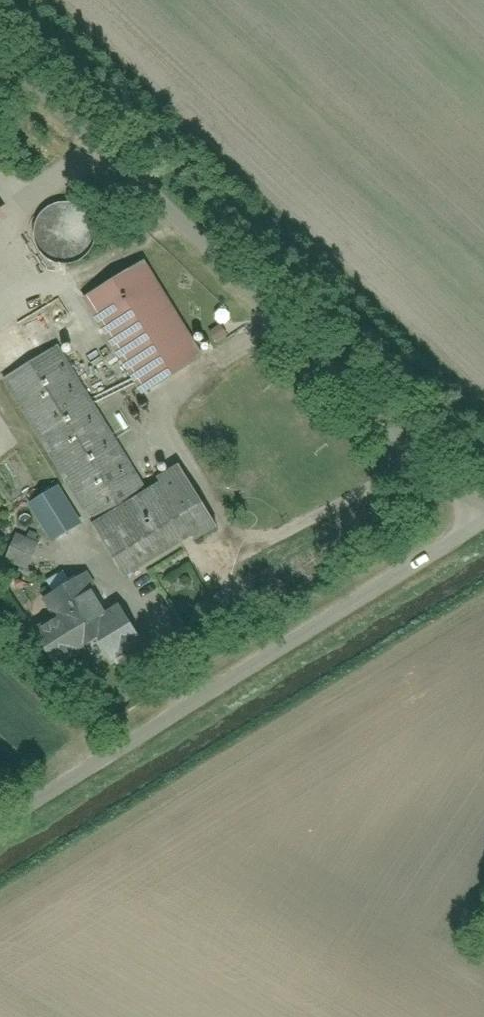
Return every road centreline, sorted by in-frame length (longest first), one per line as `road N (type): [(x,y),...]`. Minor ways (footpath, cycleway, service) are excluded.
road 1 (unclassified): [(0,54),(483,500)]
road 2 (residential): [(0,825),(483,521)]

